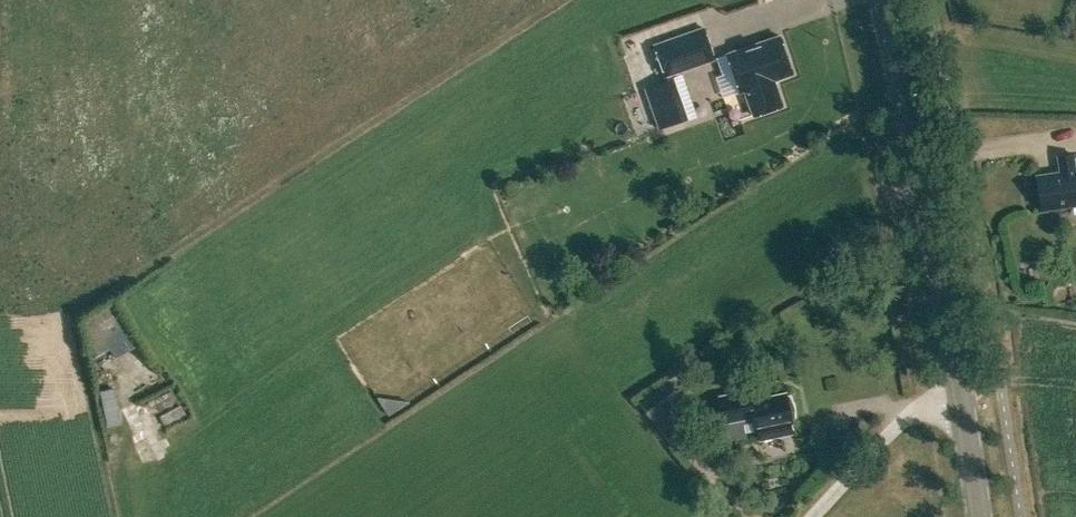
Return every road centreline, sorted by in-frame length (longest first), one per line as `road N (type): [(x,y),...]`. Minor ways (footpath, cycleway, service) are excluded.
road 1 (tertiary): [(956,387),(911,130),(877,0)]
road 2 (unclassified): [(814,516),(911,414),(956,387)]
road 3 (tertiary): [(977,516),(956,387)]

